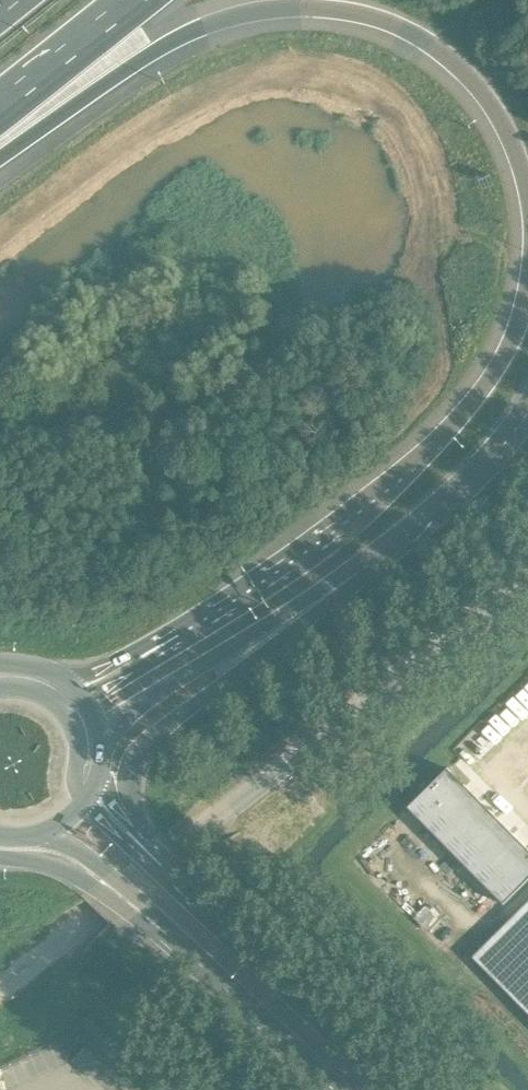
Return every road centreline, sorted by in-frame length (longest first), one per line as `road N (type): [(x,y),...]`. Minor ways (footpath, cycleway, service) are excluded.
road 1 (unclassified): [(0,988),(527,569)]
road 2 (motorway): [(0,144),(184,34),(260,12),(313,8),(364,15),(443,54),(501,122),(527,193)]
road 3 (motorway): [(527,287),(505,354),(447,431),(285,559),(175,628)]
road 4 (motorway): [(139,843),(133,777),(148,743),(352,568)]
road 5 (primary): [(394,1089),(139,843)]
road 6 (motorway): [(101,738),(143,701),(352,568)]
road 7 (primary): [(145,905),(344,1089)]
road 8 (motorway): [(352,568),(452,487),(527,400)]
road 9 (motorway): [(0,111),(138,0)]
road 10 (primary): [(0,857),(56,864),(145,905)]
road 11 (primary): [(39,833),(79,852),(145,905)]
road 12 (motorway): [(175,628),(101,668),(57,676)]

